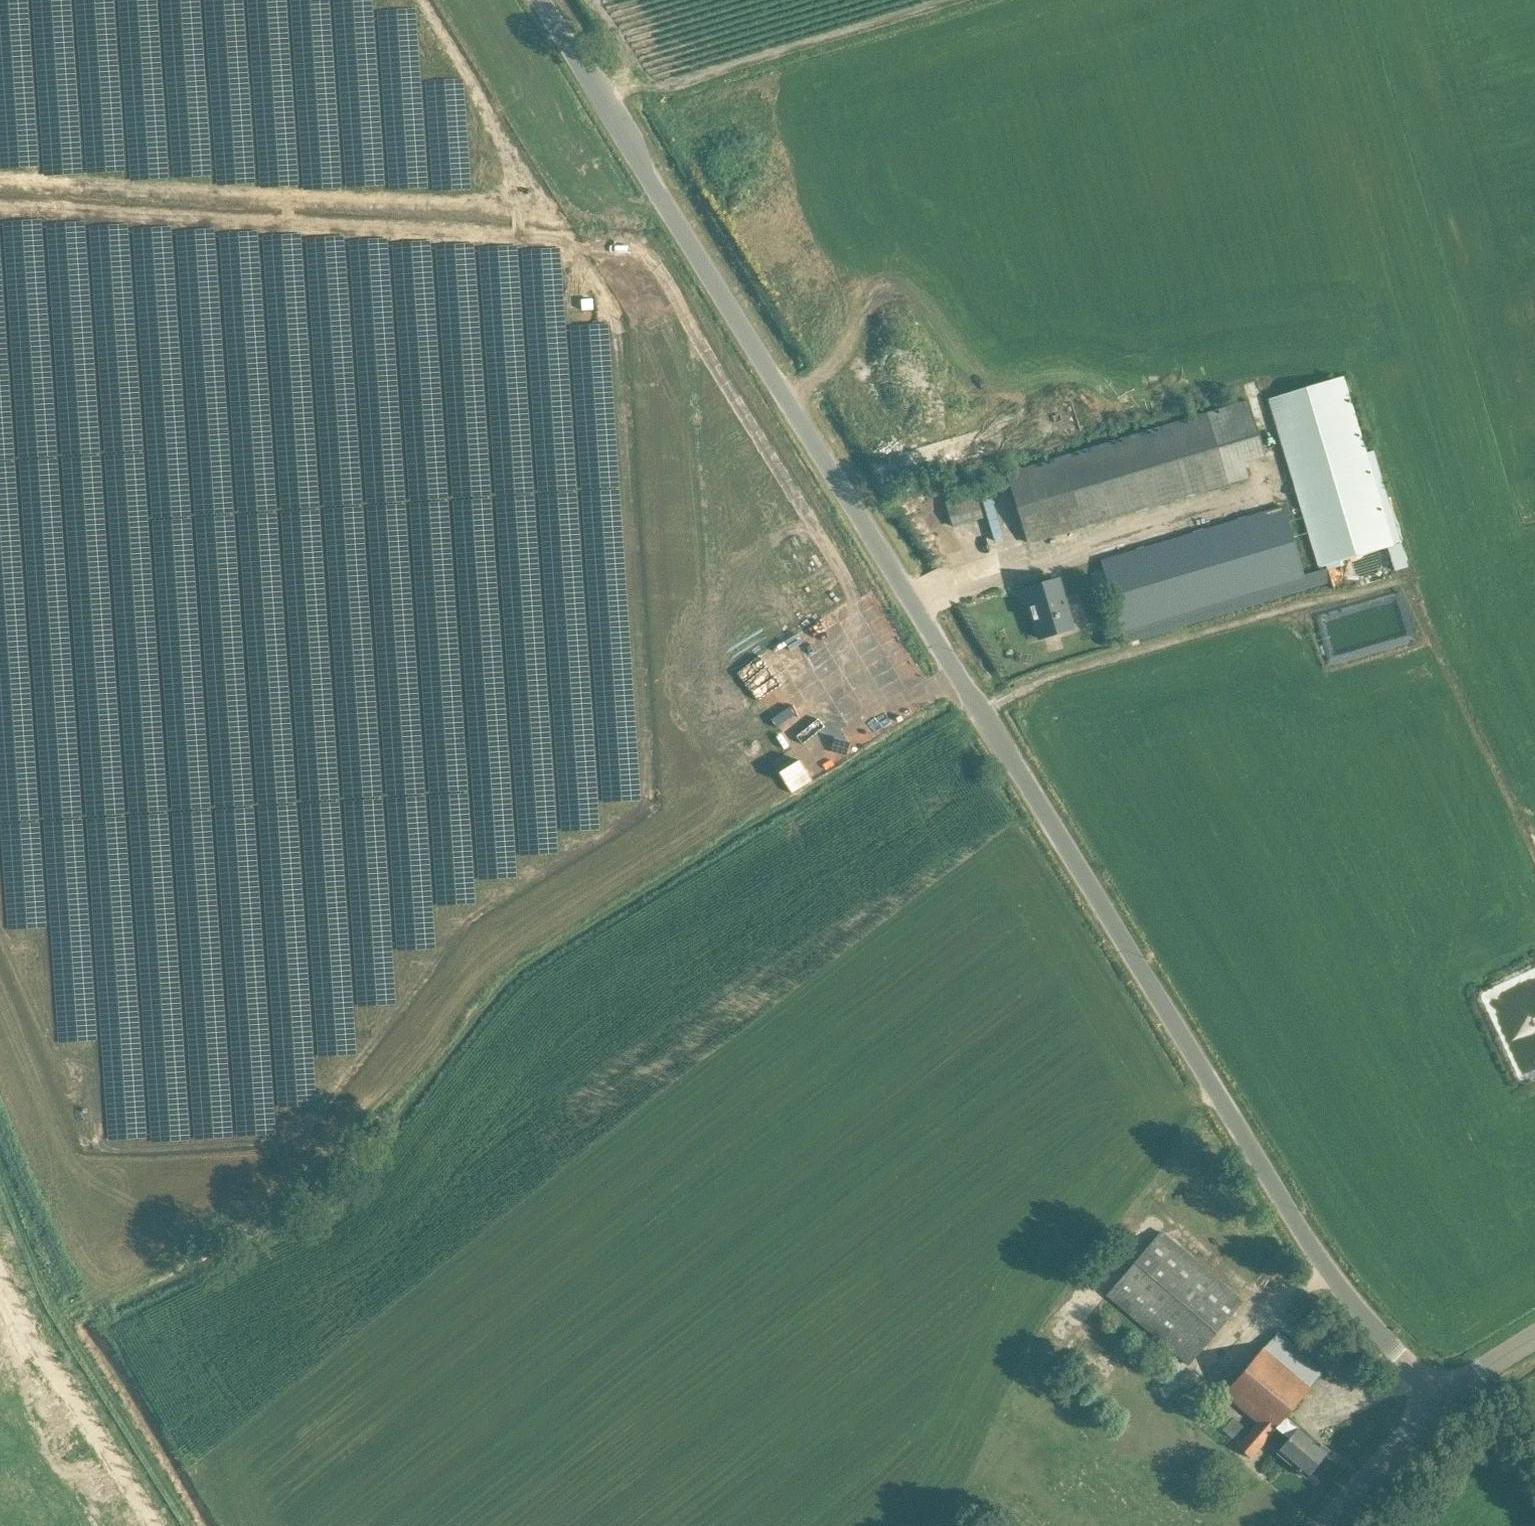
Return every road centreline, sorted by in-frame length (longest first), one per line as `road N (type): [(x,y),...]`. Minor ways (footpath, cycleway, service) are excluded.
road 1 (unclassified): [(1440,1395),(1324,1265),(540,0)]
road 2 (tertiary): [(1326,1525),(1440,1395)]

